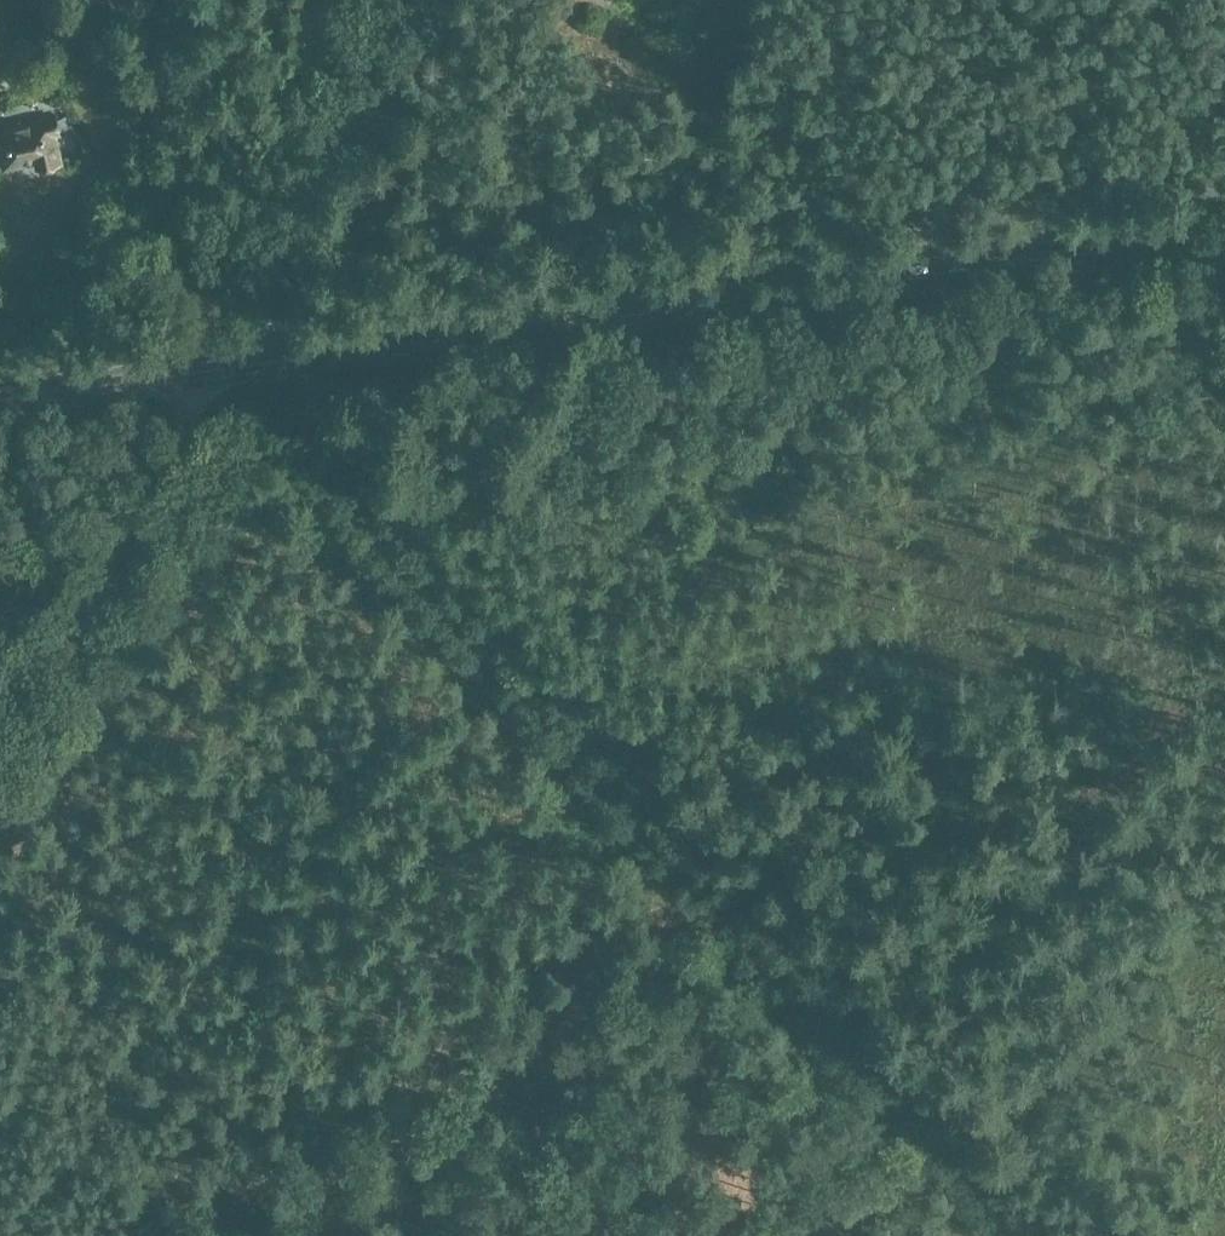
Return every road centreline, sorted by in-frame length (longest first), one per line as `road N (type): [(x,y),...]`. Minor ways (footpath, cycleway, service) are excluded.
road 1 (track): [(1019,1235),(259,396),(200,399)]
road 2 (primary): [(259,365),(1224,235)]
road 3 (track): [(546,1235),(635,1004),(662,887),(686,868)]
road 4 (unclassified): [(259,365),(264,294),(402,0)]
road 5 (unclassified): [(0,690),(194,410),(207,372)]
road 6 (primary): [(0,401),(207,372)]

